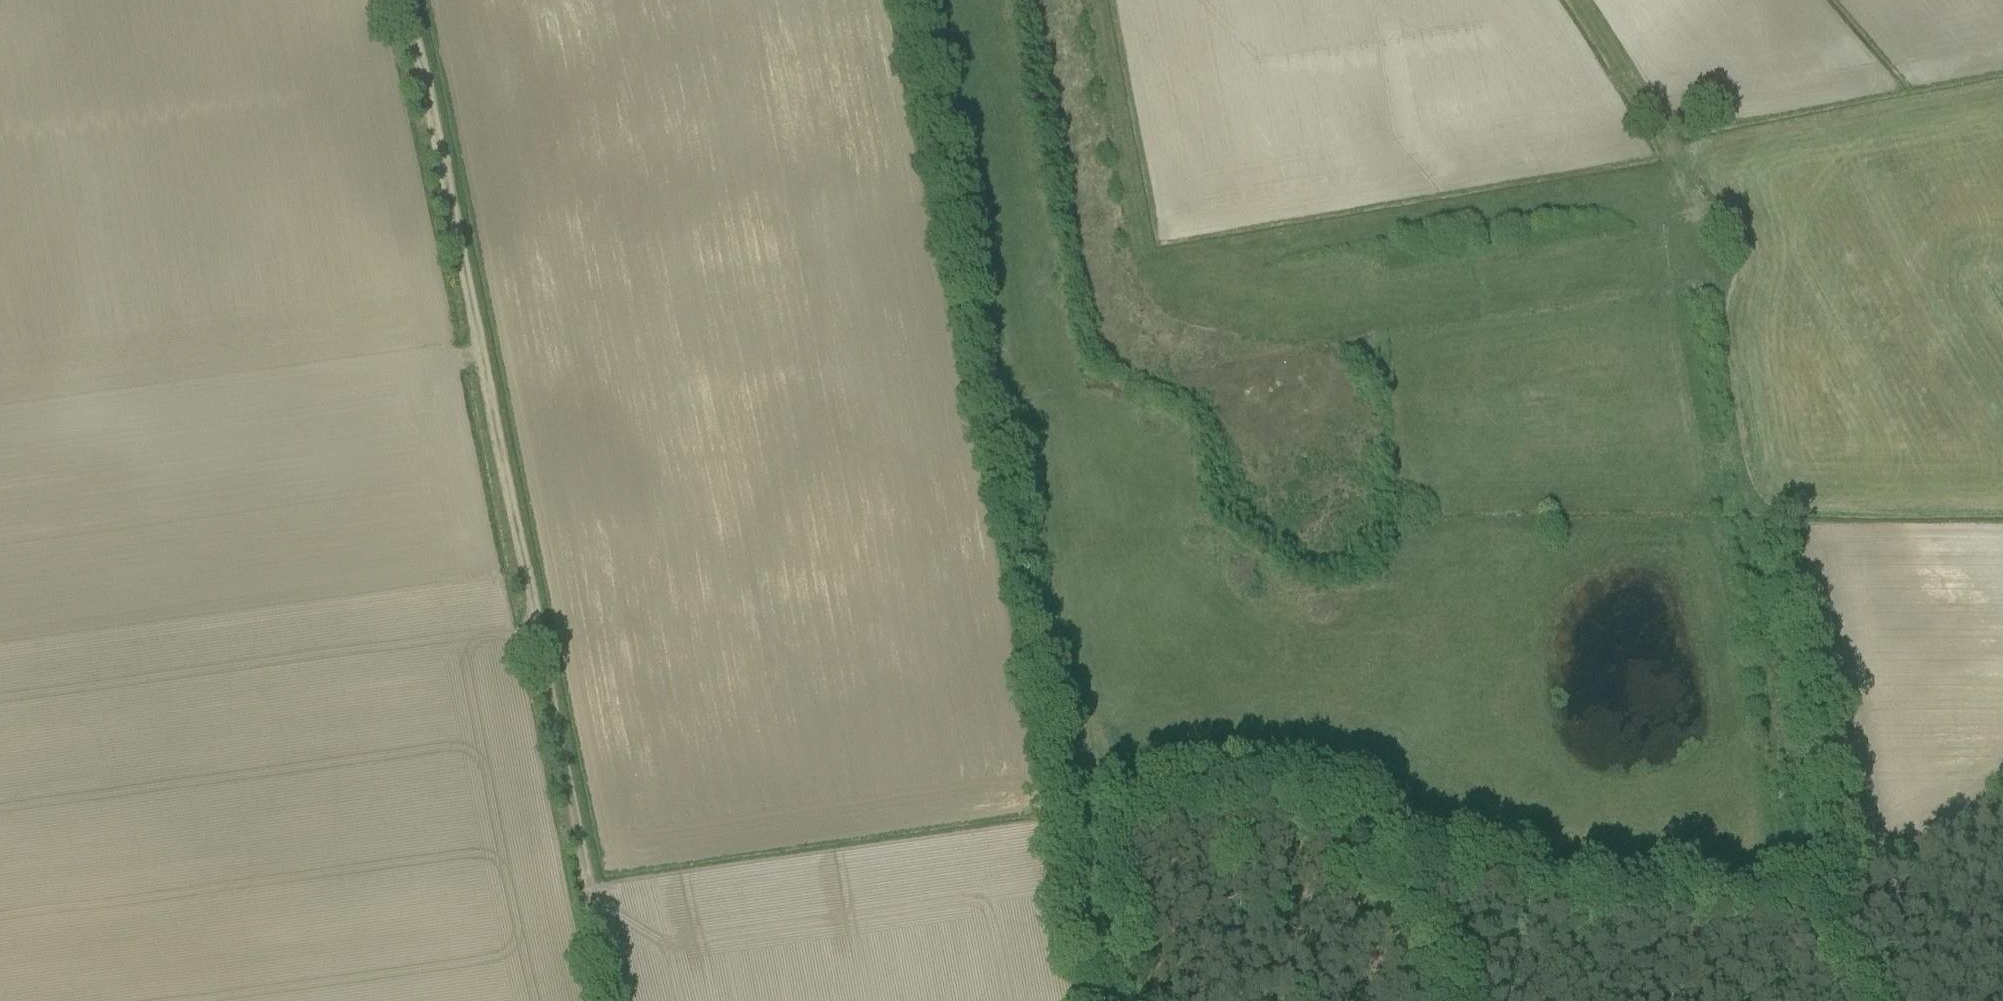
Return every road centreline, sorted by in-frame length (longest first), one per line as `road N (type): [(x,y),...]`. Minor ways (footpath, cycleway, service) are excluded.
road 1 (track): [(596,901),(504,432),(405,0)]
road 2 (track): [(1582,0),(1672,157)]

